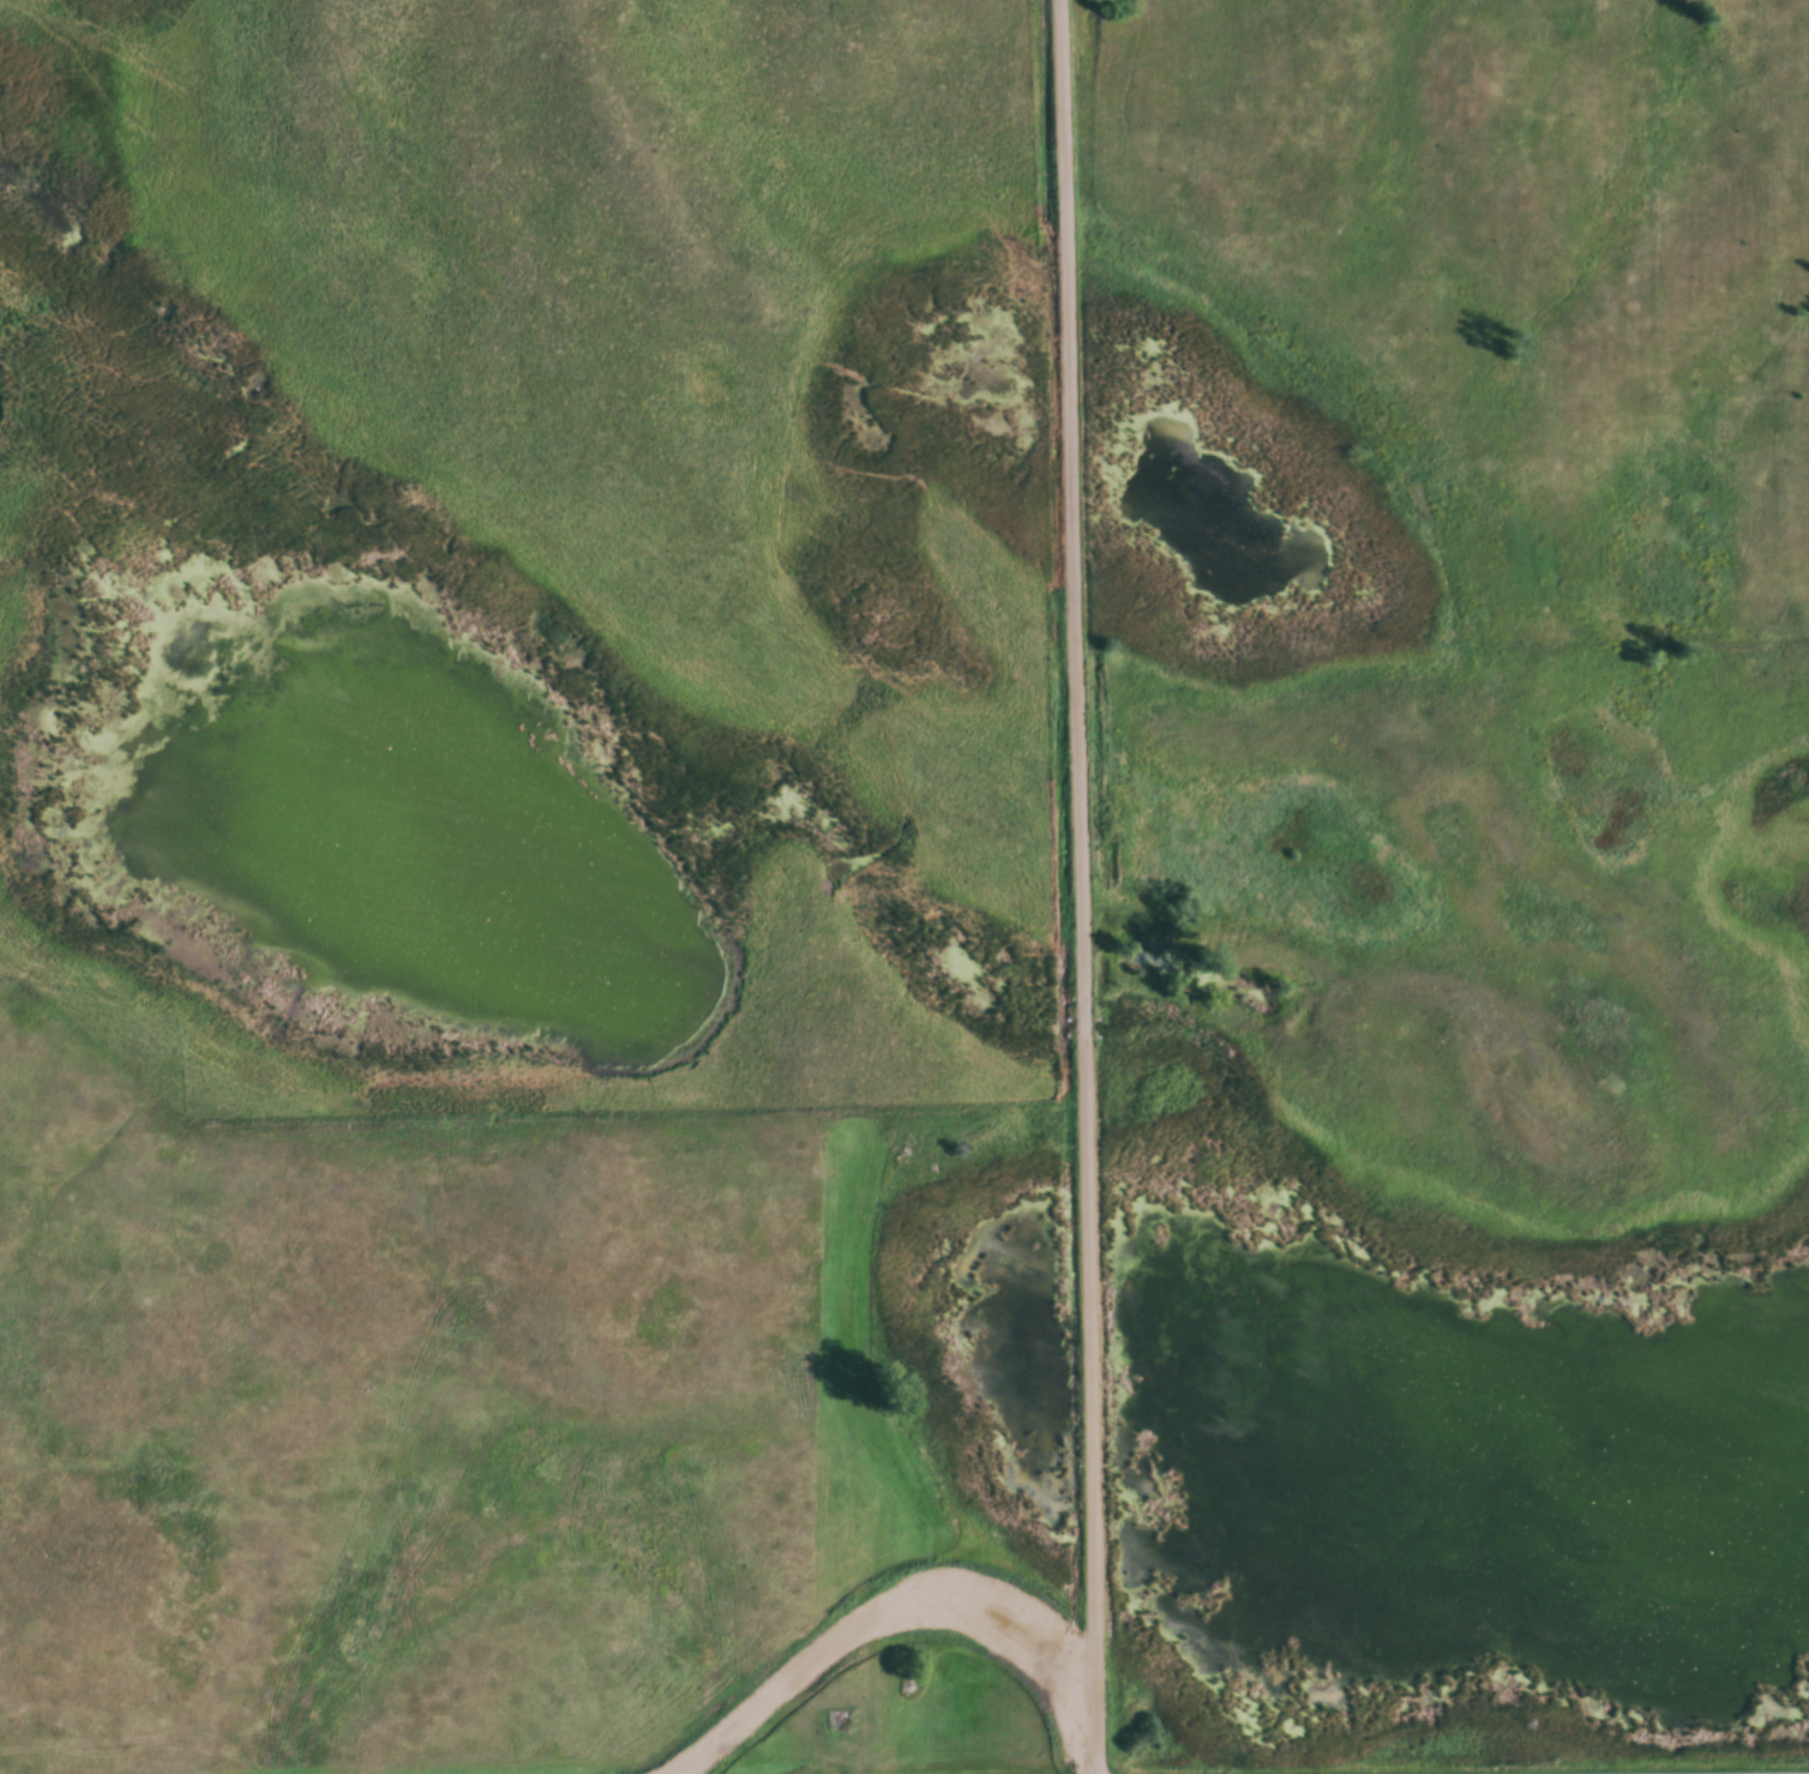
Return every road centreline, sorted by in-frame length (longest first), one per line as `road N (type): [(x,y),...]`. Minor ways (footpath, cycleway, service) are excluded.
road 1 (residential): [(1095,1773),(1063,0)]

